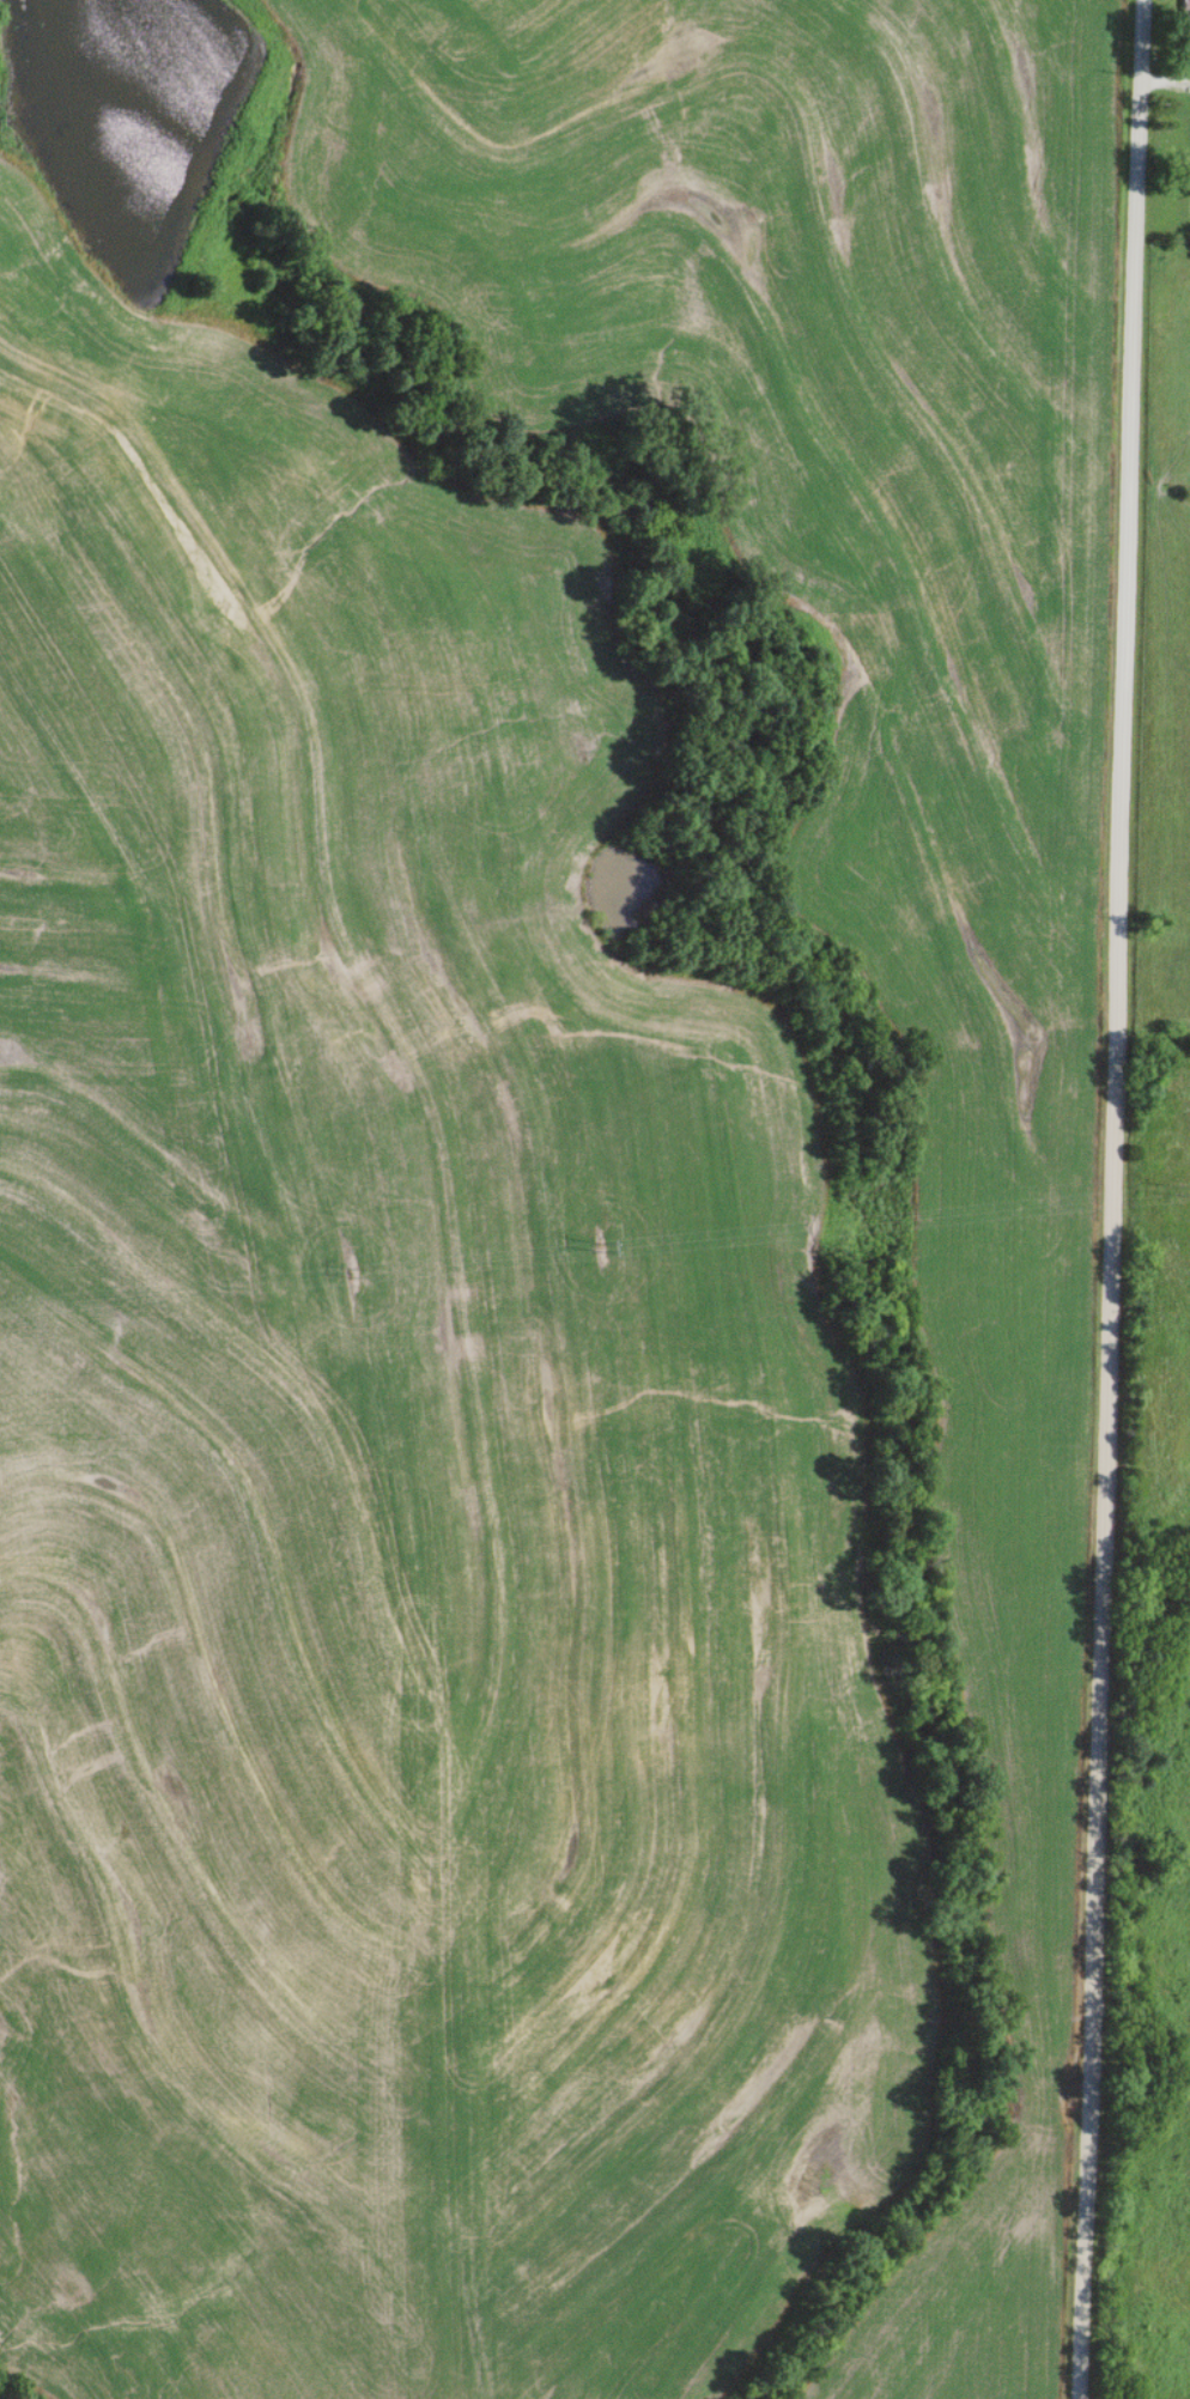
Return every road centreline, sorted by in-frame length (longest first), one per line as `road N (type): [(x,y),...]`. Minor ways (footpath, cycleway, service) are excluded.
road 1 (residential): [(1080,2398),(1149,0)]

